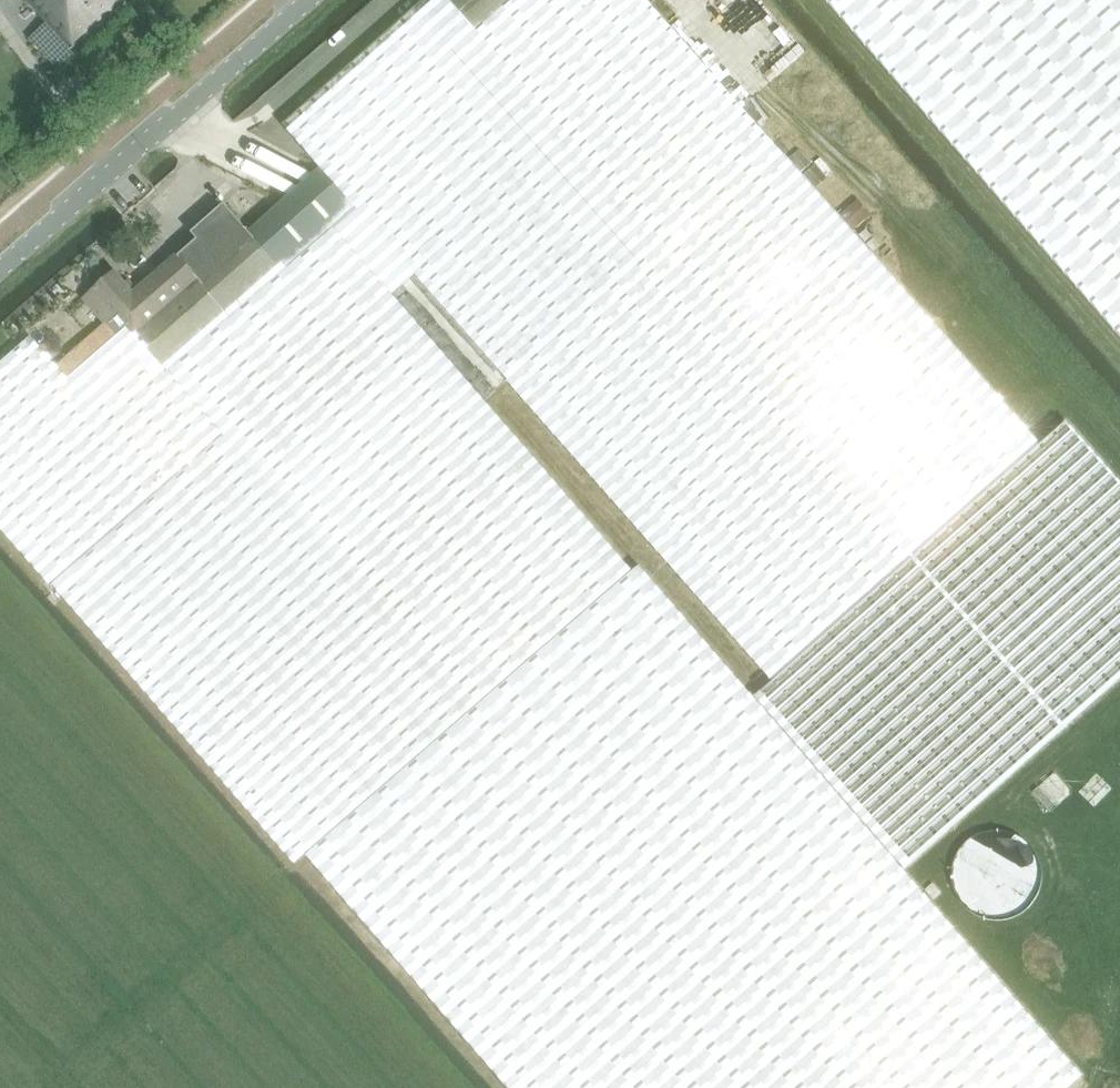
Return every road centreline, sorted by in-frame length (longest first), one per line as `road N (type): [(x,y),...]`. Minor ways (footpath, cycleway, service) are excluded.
road 1 (tertiary): [(0,271),(307,0)]

